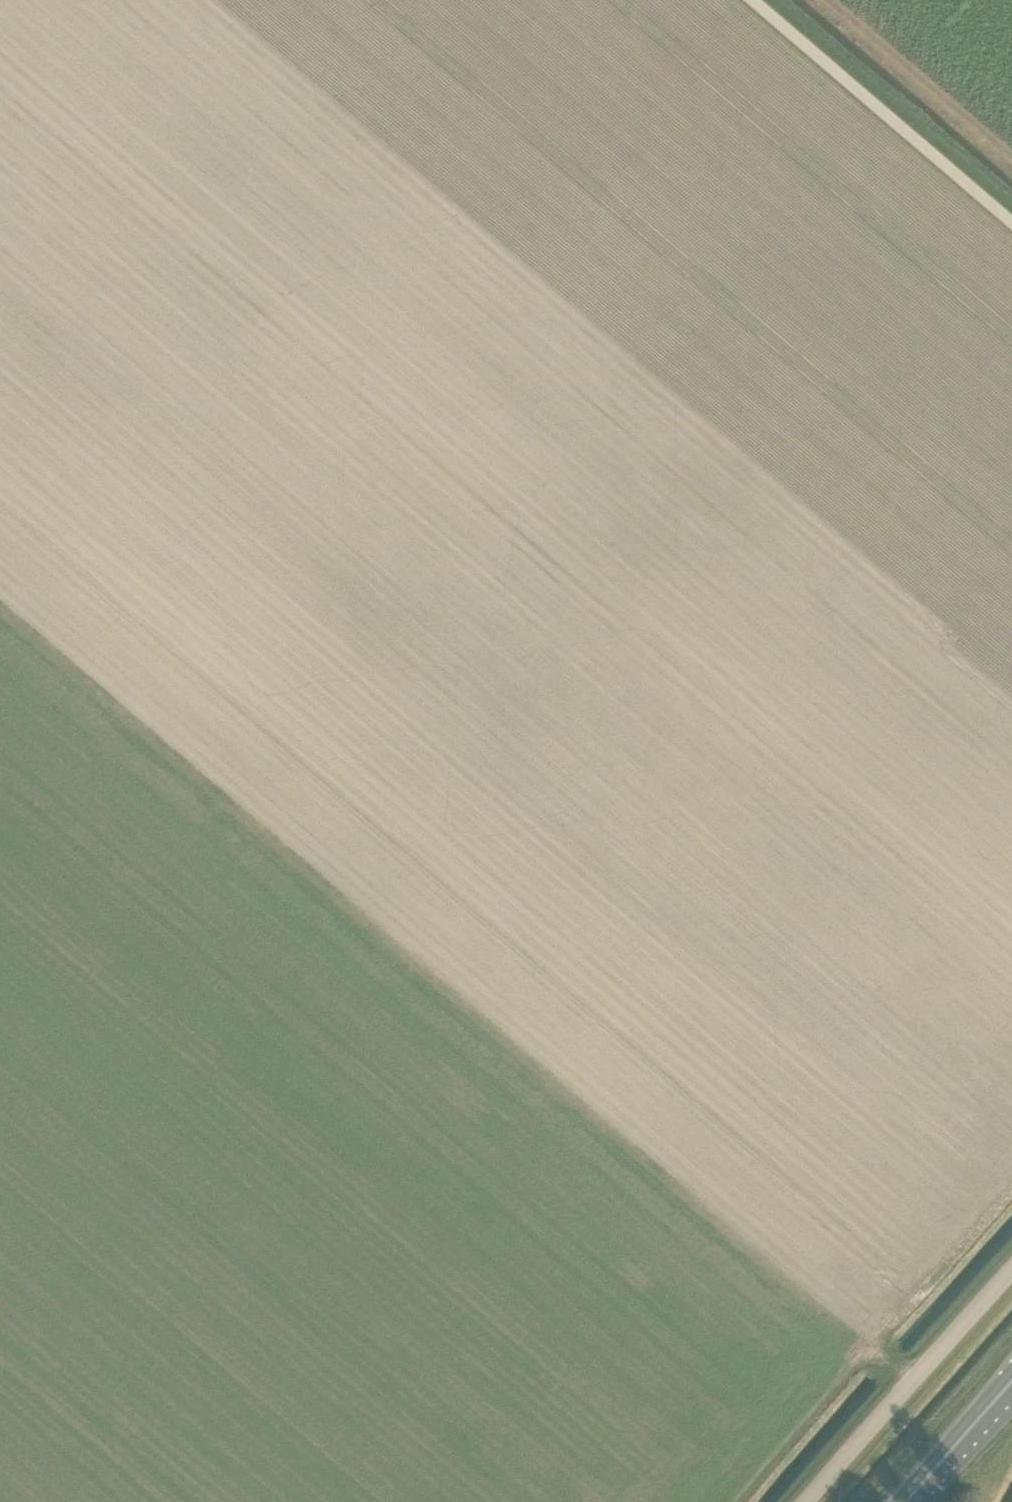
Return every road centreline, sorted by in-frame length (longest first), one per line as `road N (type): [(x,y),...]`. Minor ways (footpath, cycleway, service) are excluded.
road 1 (unclassified): [(804,1501),(1011,1268)]
road 2 (trunk): [(904,1501),(1011,1379)]

